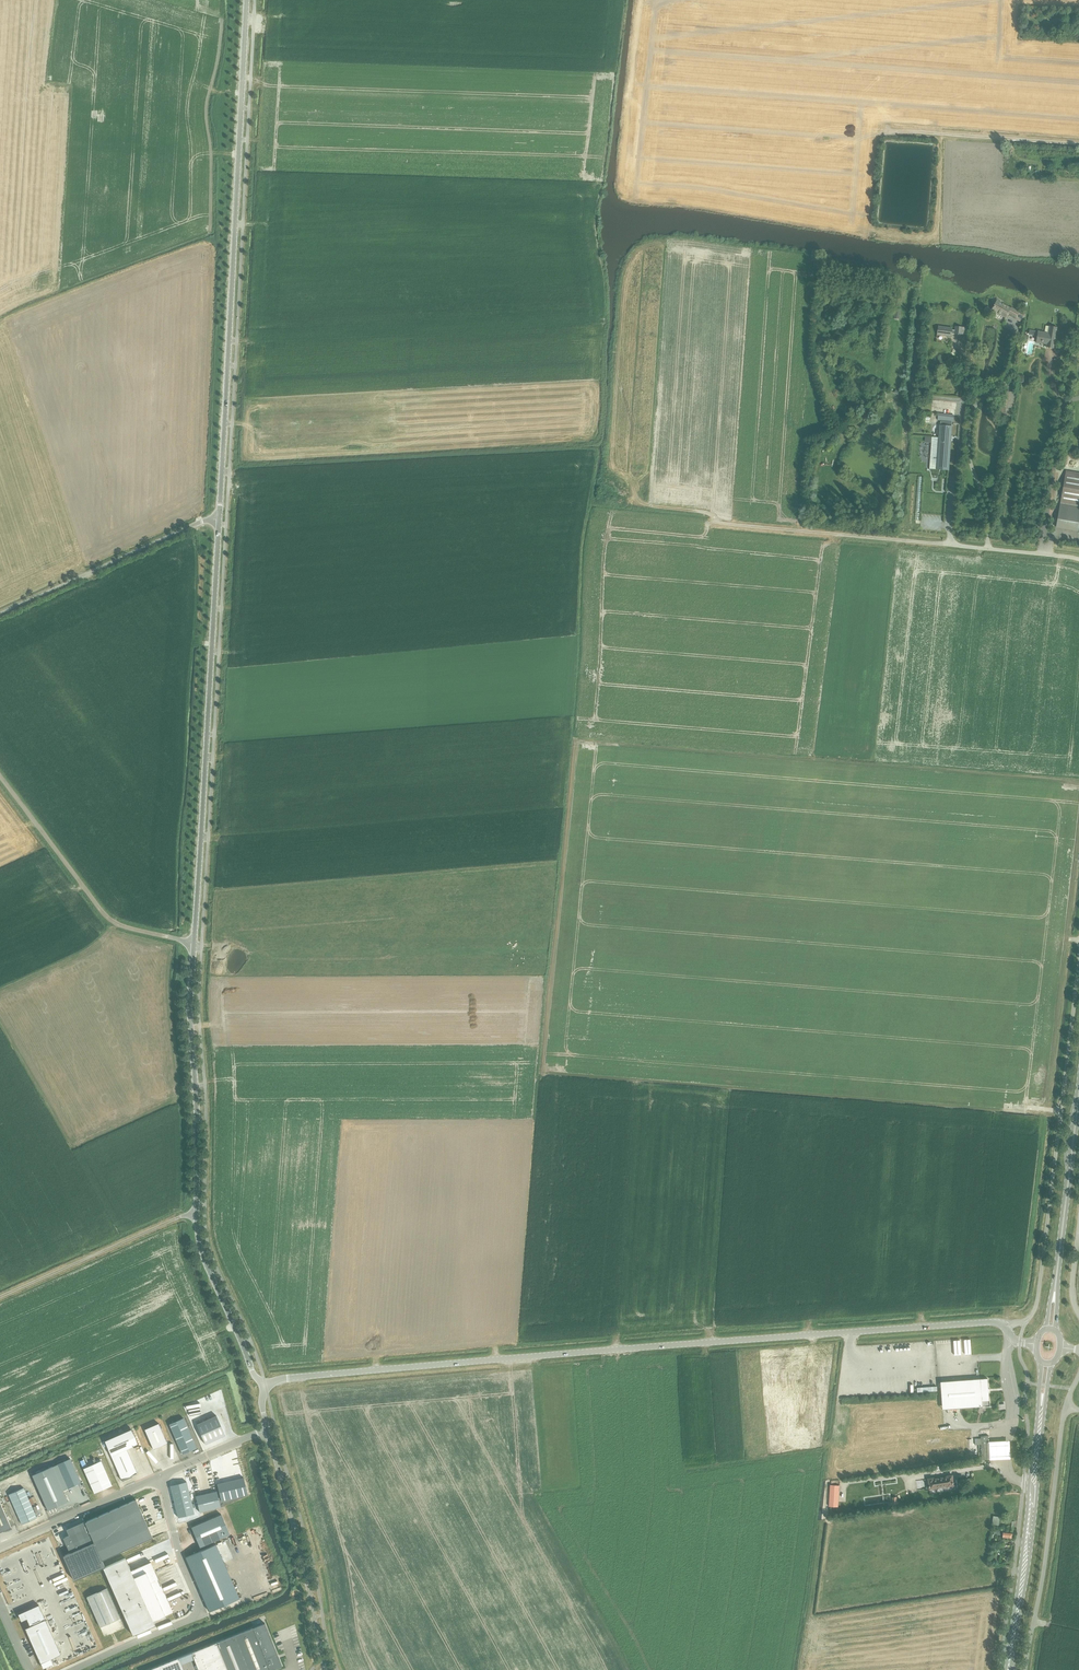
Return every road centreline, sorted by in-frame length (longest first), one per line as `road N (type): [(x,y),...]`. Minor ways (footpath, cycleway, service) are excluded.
road 1 (unclassified): [(265,1386),(205,1257),(196,1214),(193,976),(218,519)]
road 2 (tertiary): [(265,1386),(615,1349),(1005,1326)]
road 3 (unclassified): [(218,519),(246,0)]
road 4 (unclassified): [(1078,961),(1037,1301),(1026,1320),(1005,1326)]
road 5 (unclassified): [(1078,560),(714,522)]
road 6 (unclassified): [(77,1669),(201,1610),(162,1478)]
road 7 (track): [(196,942),(112,921),(0,774)]
road 8 (unclassified): [(1066,1405),(1025,1669)]
road 9 (primary): [(1008,1669),(1042,1408)]
road 10 (tertiary): [(329,1669),(268,1431)]
road 11 (unclassified): [(0,613),(218,519)]
road 12 (track): [(197,1209),(0,1296)]
road 13 (unclassified): [(1078,143),(880,129)]
road 14 (primary): [(1056,1281),(1078,1094)]
road 15 (unclassified): [(0,1548),(162,1478)]

